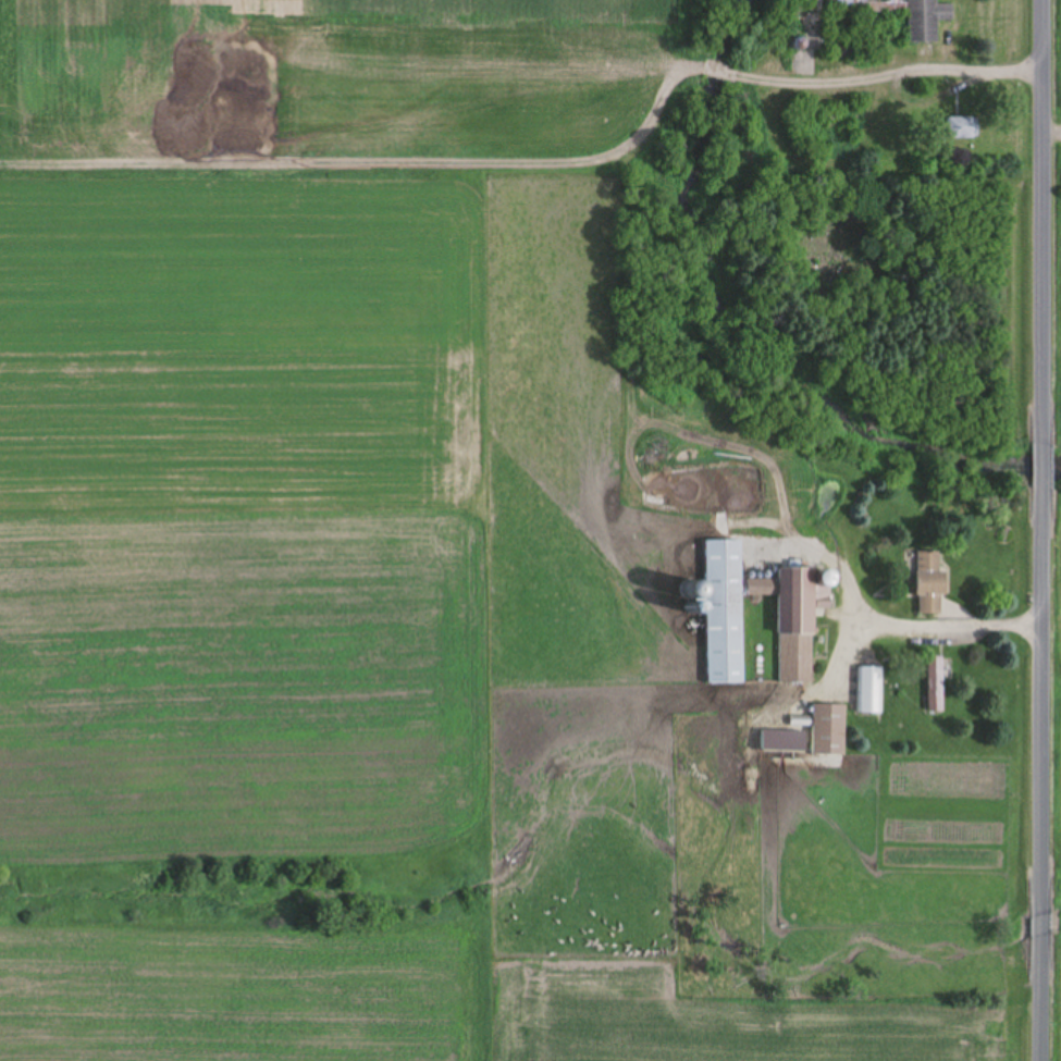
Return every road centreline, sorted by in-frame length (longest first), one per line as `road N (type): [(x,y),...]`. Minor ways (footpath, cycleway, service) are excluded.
road 1 (residential): [(1049,1060),(1045,490)]
road 2 (residential): [(1045,444),(1044,0)]

